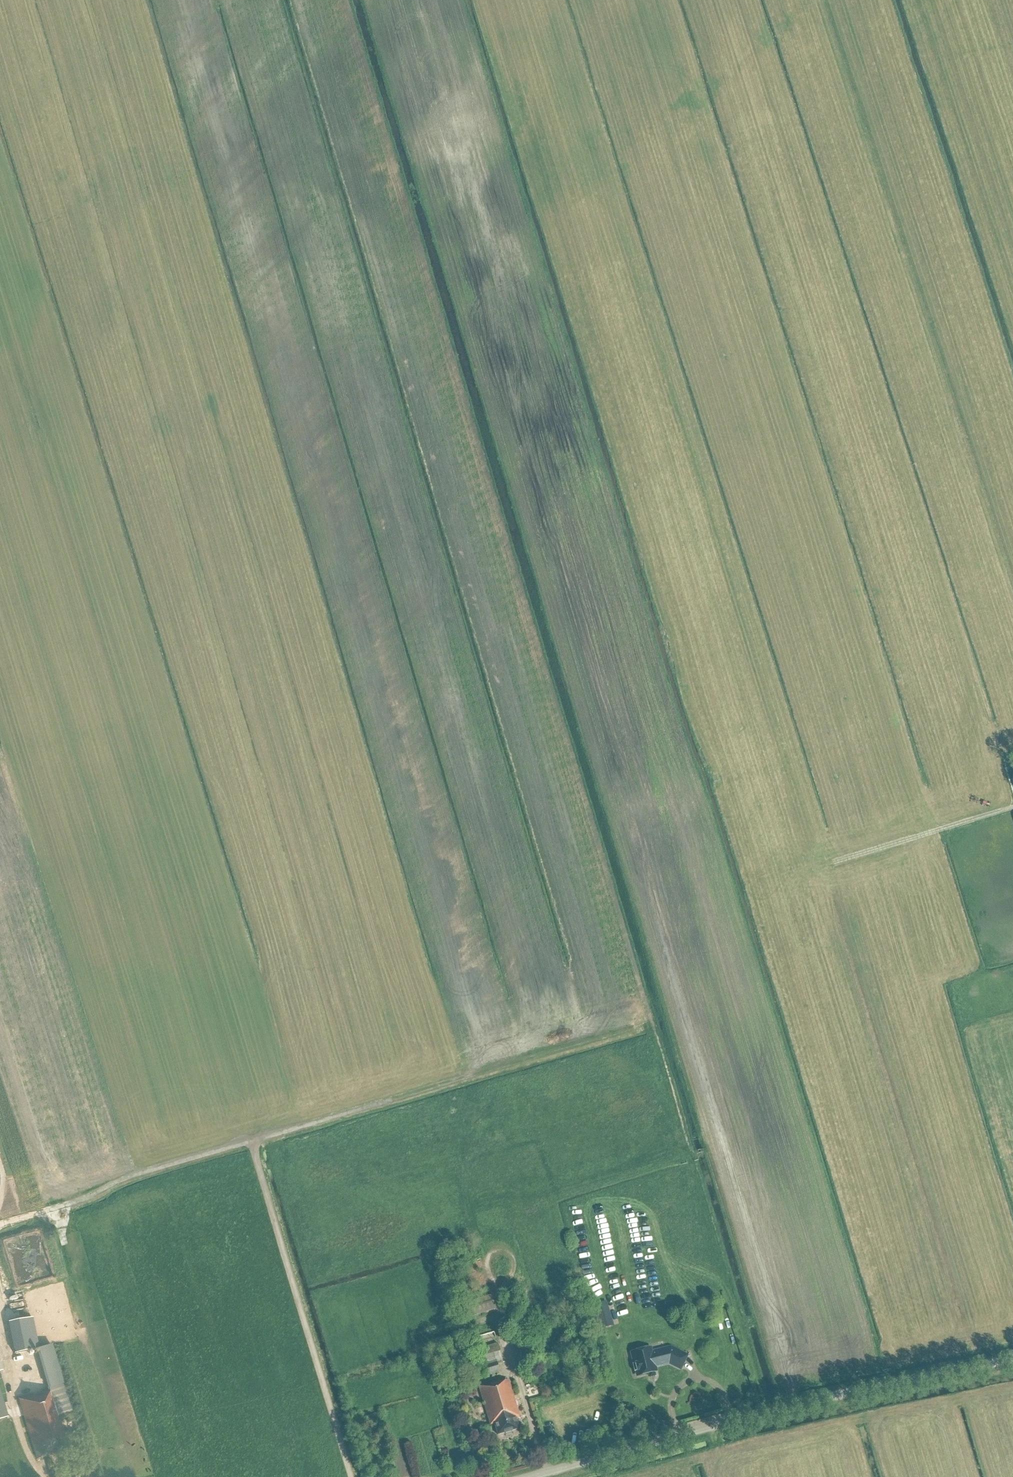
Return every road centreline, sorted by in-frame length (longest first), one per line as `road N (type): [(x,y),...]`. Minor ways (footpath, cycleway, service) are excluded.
road 1 (track): [(351,1476),(252,1142),(404,1097)]
road 2 (tertiary): [(536,1476),(796,1404),(1012,1360)]
road 3 (track): [(0,1227),(252,1142)]

